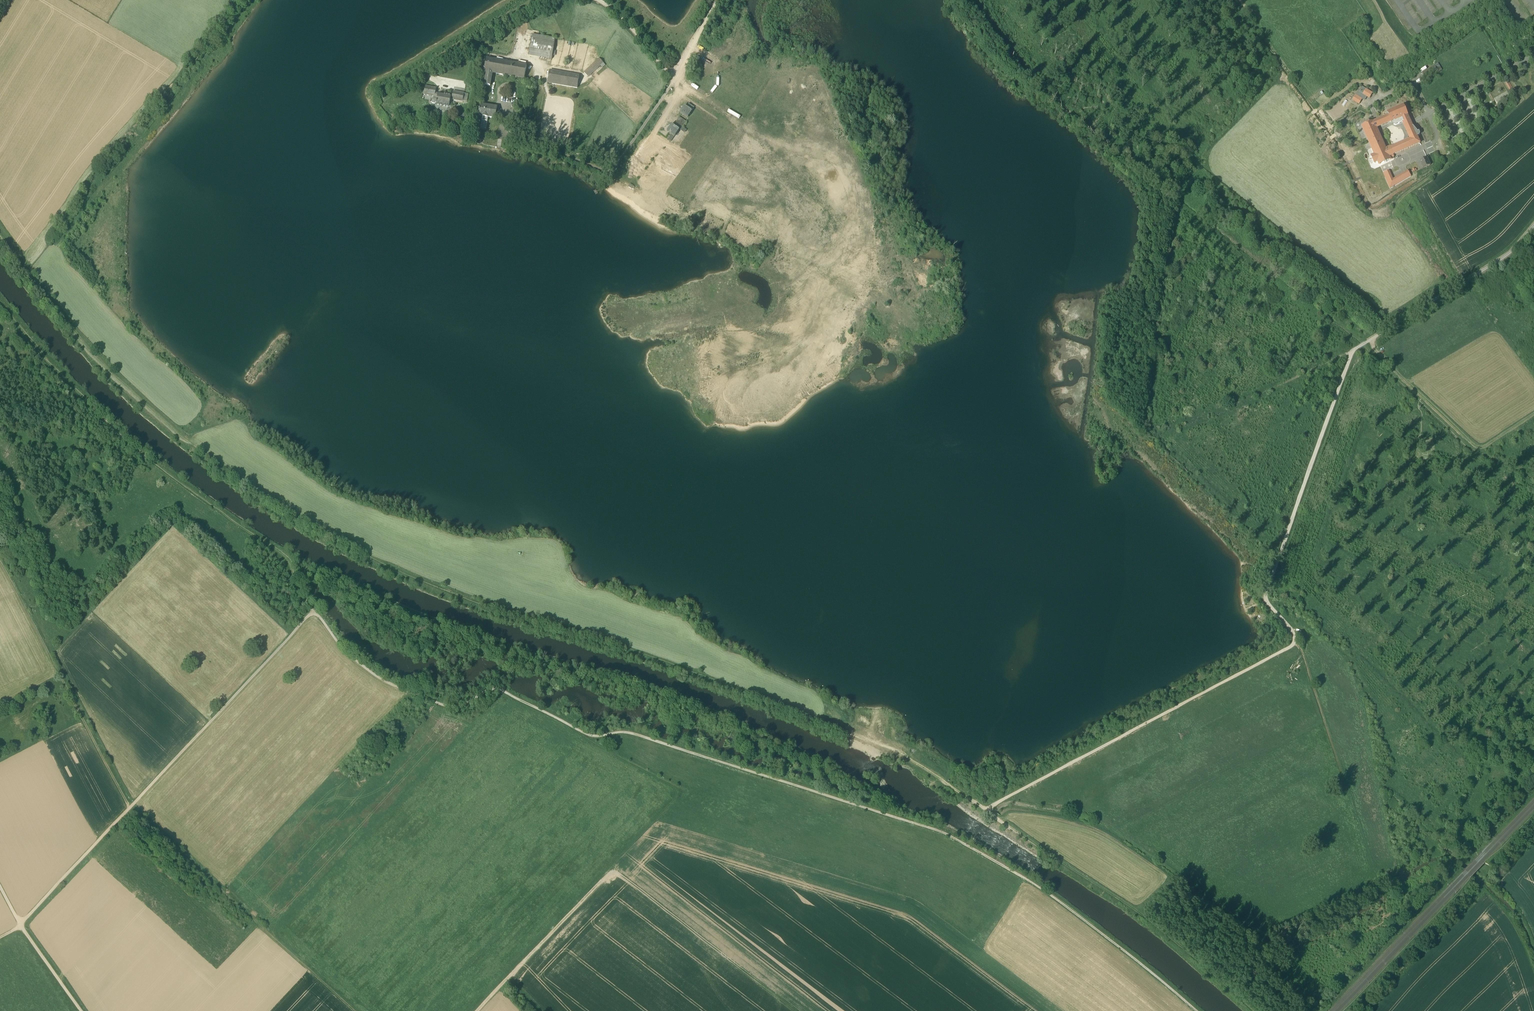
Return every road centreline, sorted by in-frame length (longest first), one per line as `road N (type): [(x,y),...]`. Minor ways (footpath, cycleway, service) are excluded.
road 1 (track): [(319,614),(362,668),(440,710),(499,694),(589,743),(624,737),(946,834),(1048,894),(1196,1010)]
road 2 (track): [(987,809),(1295,642),(1266,599),(1270,583),(1353,357),(1368,349)]
road 3 (track): [(0,301),(127,442),(290,559),(319,614)]
road 4 (track): [(491,1010),(617,874),(794,1010)]
road 5 (track): [(133,812),(352,1010)]
road 6 (track): [(0,562),(133,812)]
road 7 (track): [(133,812),(319,614)]
road 8 (track): [(1371,347),(1476,448),(1491,451),(1533,423)]
road 9 (track): [(1533,235),(1515,257),(1368,349)]
road 10 (track): [(23,929),(133,812)]

